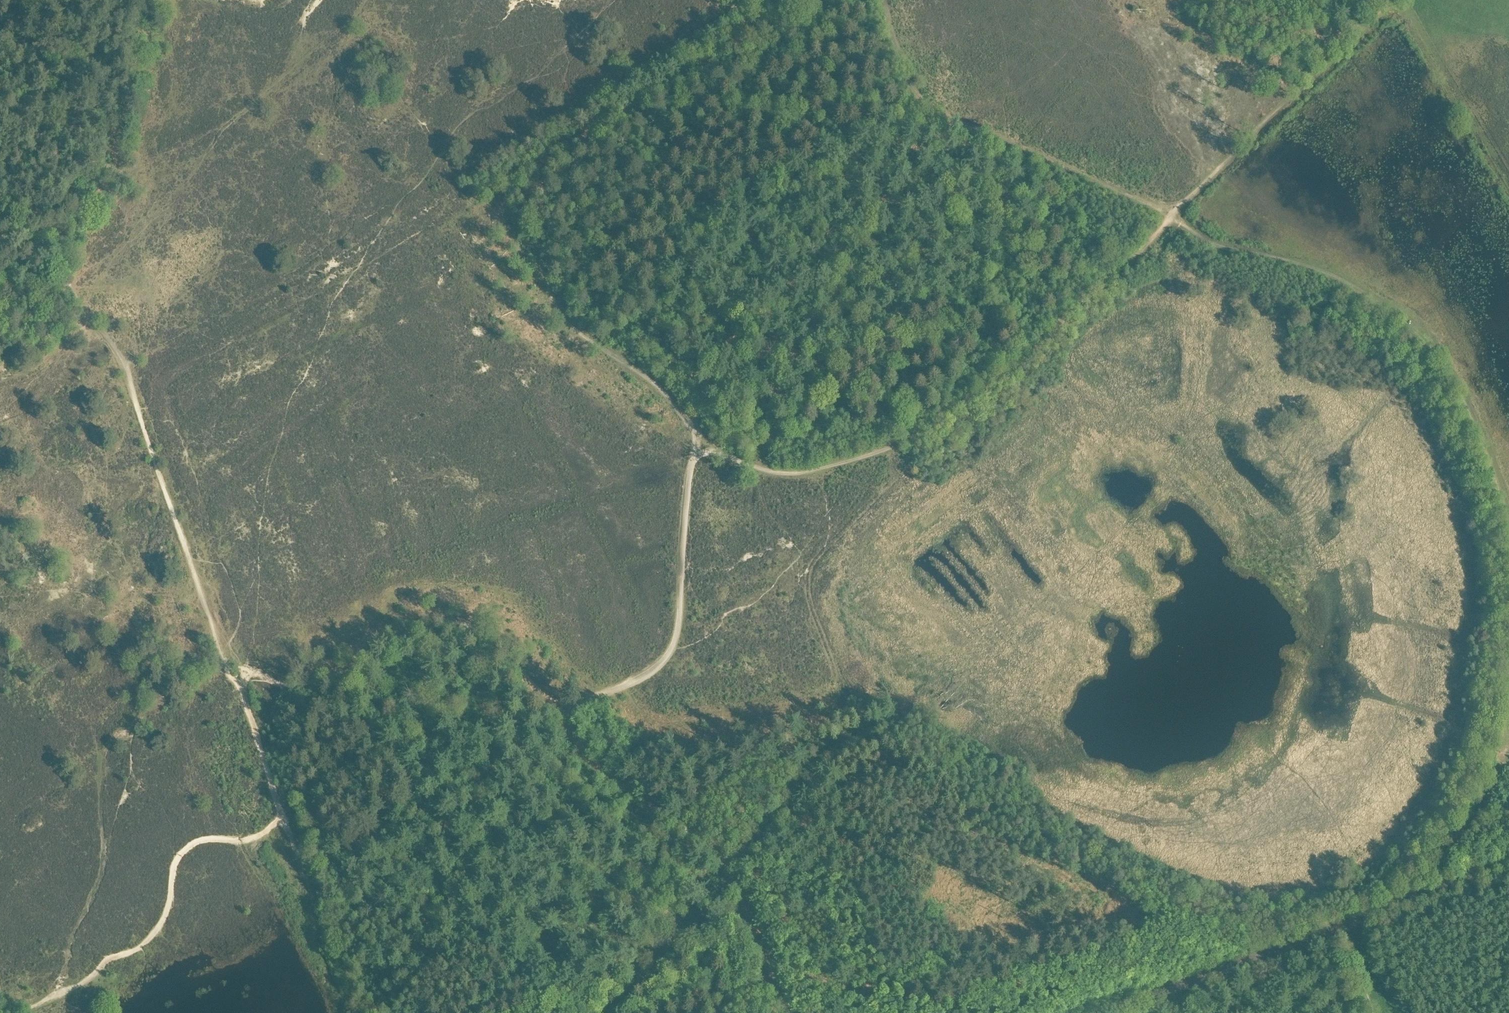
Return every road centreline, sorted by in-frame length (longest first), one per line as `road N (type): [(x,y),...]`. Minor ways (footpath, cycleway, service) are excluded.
road 1 (track): [(55,997),(160,931),(176,865),(194,845),(248,842),(284,821),(227,668)]
road 2 (unclassified): [(1118,1012),(1508,863)]
road 3 (track): [(557,717),(605,768),(723,854),(785,1012)]
road 4 (track): [(1439,890),(1502,763)]

